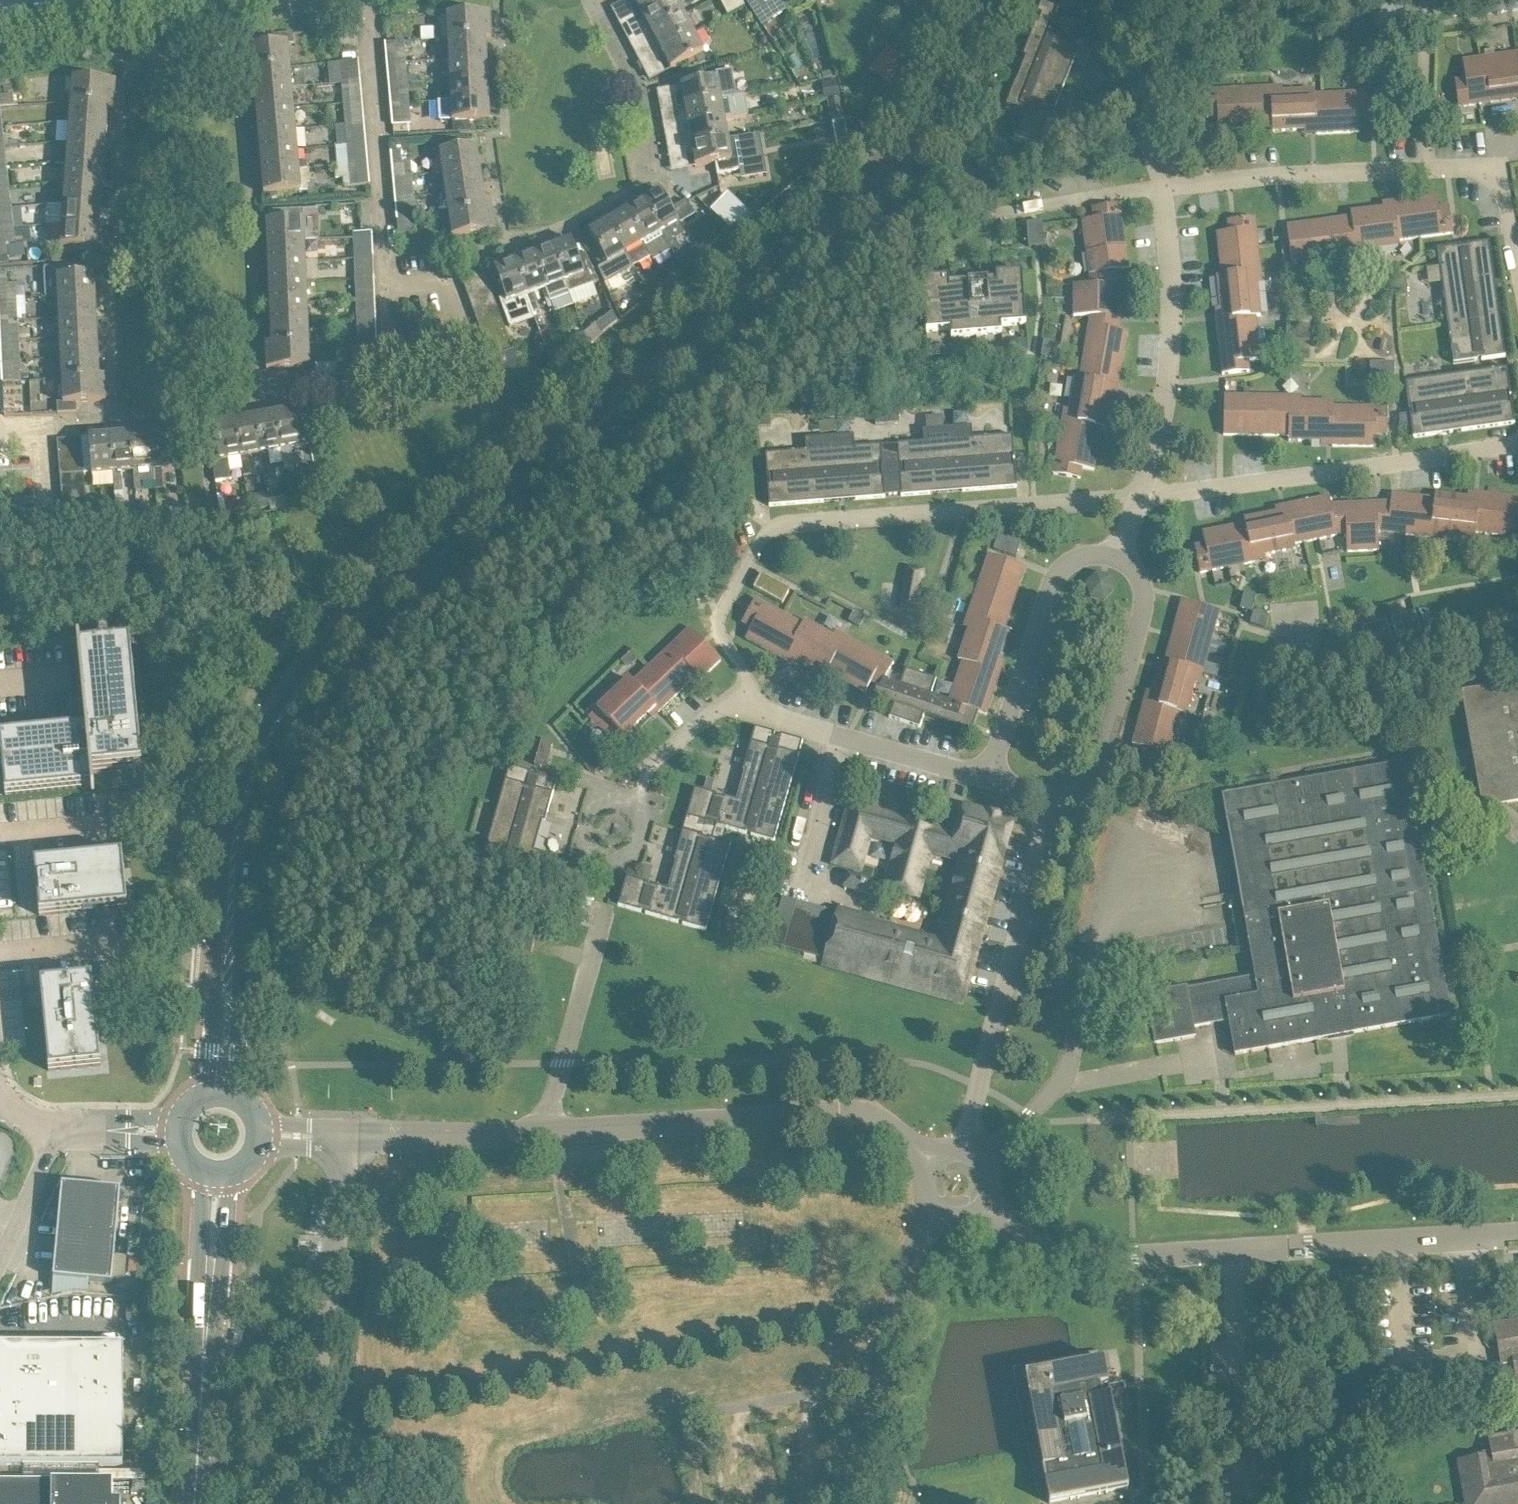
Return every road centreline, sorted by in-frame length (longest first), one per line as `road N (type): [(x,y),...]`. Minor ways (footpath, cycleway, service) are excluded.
road 1 (secondary): [(230,929),(232,836),(251,751),(286,682),(331,622),(466,532),(838,211),(918,117),(973,26),(980,0)]
road 2 (residential): [(749,706),(720,615),(764,535),(790,523),(1143,495)]
road 3 (residential): [(980,1207),(1043,1253),(1064,1258),(1517,1232)]
road 4 (residential): [(542,1130),(644,768),(714,711),(749,706)]
road 5 (residential): [(1517,277),(1502,186),(1483,166),(1461,159),(1160,188)]
road 6 (unclassified): [(937,1161),(886,1122),(854,1112),(542,1130)]
road 7 (residential): [(1143,495),(1517,443)]
road 8 (residential): [(959,1153),(1051,794)]
road 9 (unclassified): [(296,1503),(346,1138)]
road 10 (residential): [(390,355),(366,0)]
road 11 (residential): [(1143,495),(1168,380),(1170,265),(1160,188)]
road 12 (residential): [(1051,794),(1078,792),(1095,776),(1126,672),(1143,596),(1140,579),(1116,557)]
road 13 (residential): [(989,777),(1057,572),(1080,555),(1116,557)]
road 14 (unclassified): [(979,1161),(1055,1090),(1102,933)]
road 15 (residential): [(749,706),(989,777)]
road 16 (unclassified): [(542,1130),(346,1138)]
road 17 (residential): [(880,1382),(902,1282),(936,1206)]
road 18 (residential): [(653,172),(640,91),(593,0)]
road 19 (secondary): [(205,1503),(199,1449),(206,1327)]
road 20 (secondary): [(235,1092),(240,990),(230,929)]
road 21 (secondary): [(230,929),(215,990),(209,1090)]
road 22 (secondary): [(206,1327),(222,1266),(227,1177)]
road 23 (secondary): [(203,1175),(206,1327)]
road 24 (unclassified): [(0,1260),(58,1137)]
road 25 (residential): [(851,1503),(880,1382)]

